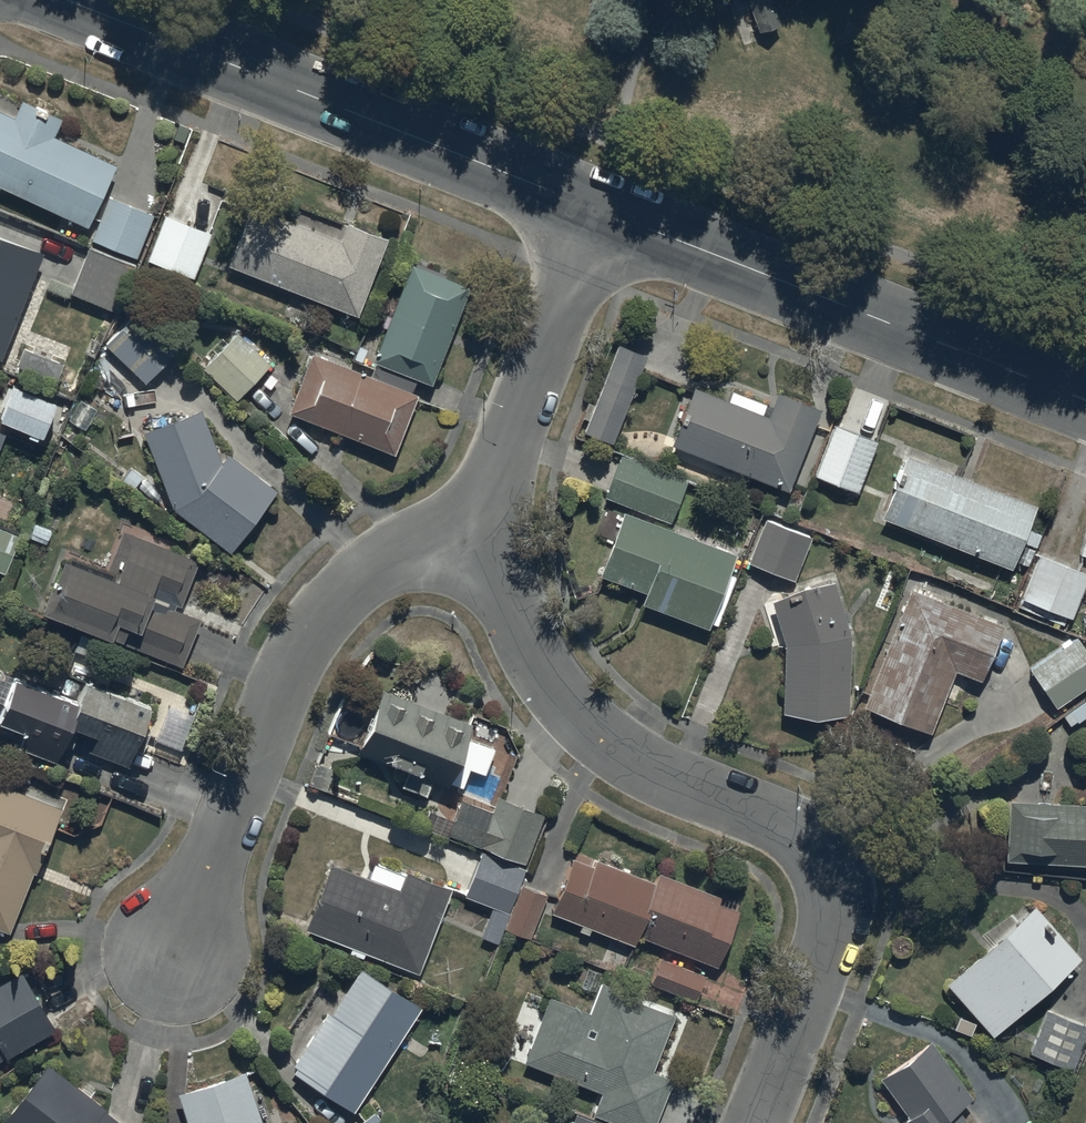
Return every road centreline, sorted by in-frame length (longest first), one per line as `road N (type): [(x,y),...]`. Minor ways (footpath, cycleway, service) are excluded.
road 1 (residential): [(462,550),(516,617),(562,695),(605,740),(680,784),(781,824),(817,861),(831,899),(828,943),(759,1122)]
road 2 (unclassified): [(67,0),(600,212)]
road 3 (residential): [(177,952),(290,669),(320,622),(386,563),(462,550)]
road 4 (unclassified): [(600,212),(1085,402)]
road 5 (residential): [(462,550),(600,212)]

